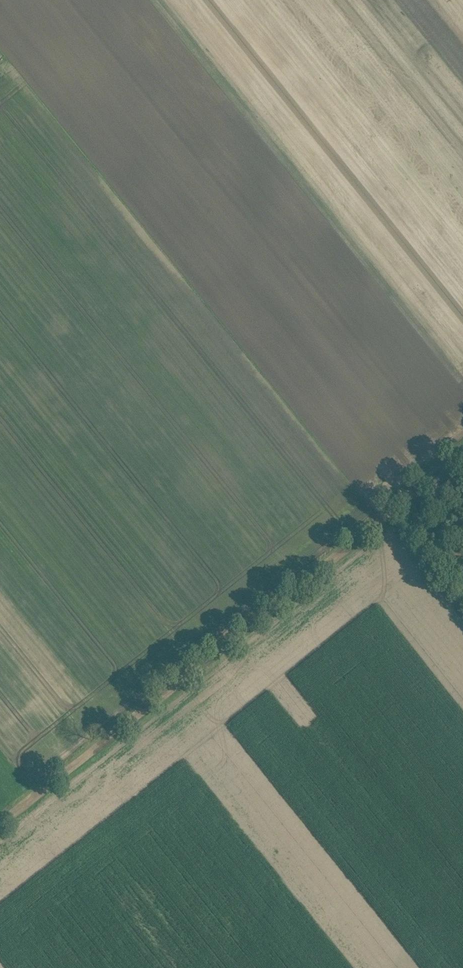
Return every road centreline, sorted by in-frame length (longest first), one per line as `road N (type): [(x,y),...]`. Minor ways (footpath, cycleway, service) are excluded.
road 1 (track): [(462,448),(0,823)]

